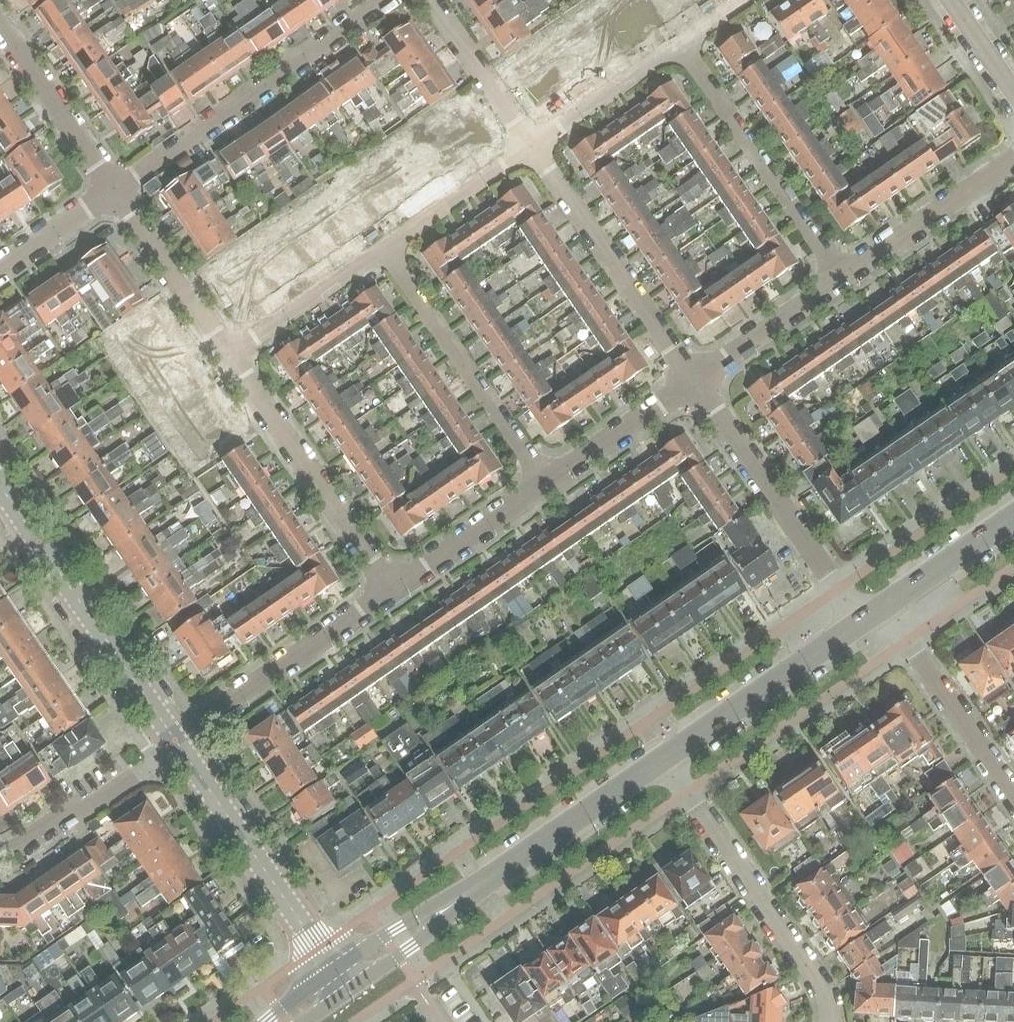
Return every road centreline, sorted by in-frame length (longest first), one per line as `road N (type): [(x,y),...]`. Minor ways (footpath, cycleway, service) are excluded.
road 1 (residential): [(114,190),(388,0)]
road 2 (residential): [(831,1021),(820,983),(663,759)]
road 3 (tertiary): [(177,743),(0,485)]
road 4 (residential): [(861,622),(695,381)]
road 5 (residential): [(695,381),(532,145)]
road 6 (residential): [(391,591),(229,355)]
road 7 (residential): [(548,481),(383,249)]
road 8 (residential): [(842,277),(680,44)]
road 9 (tertiary): [(334,971),(177,743)]
road 10 (residential): [(177,743),(391,591)]
road 11 (secondary): [(663,759),(861,622)]
road 12 (secondary): [(529,851),(334,971)]
road 13 (secondary): [(349,991),(529,851)]
road 14 (residential): [(1013,794),(884,606)]
road 15 (residential): [(842,277),(1013,159)]
road 16 (residential): [(114,190),(0,24)]
road 17 (residential): [(229,355),(114,190)]
road 18 (residential): [(391,591),(548,481)]
road 19 (residential): [(229,355),(383,249)]
road 20 (residential): [(383,249),(532,145)]
road 21 (residential): [(695,381),(842,277)]
road 22 (residential): [(532,145),(680,44)]
road 23 (residential): [(548,481),(695,381)]
road 24 (residential): [(0,851),(88,810),(154,764)]
road 25 (residential): [(532,145),(432,0)]
road 26 (secondary): [(529,851),(663,759)]
road 27 (secondary): [(884,606),(1013,516)]
road 28 (residential): [(0,269),(114,190)]

